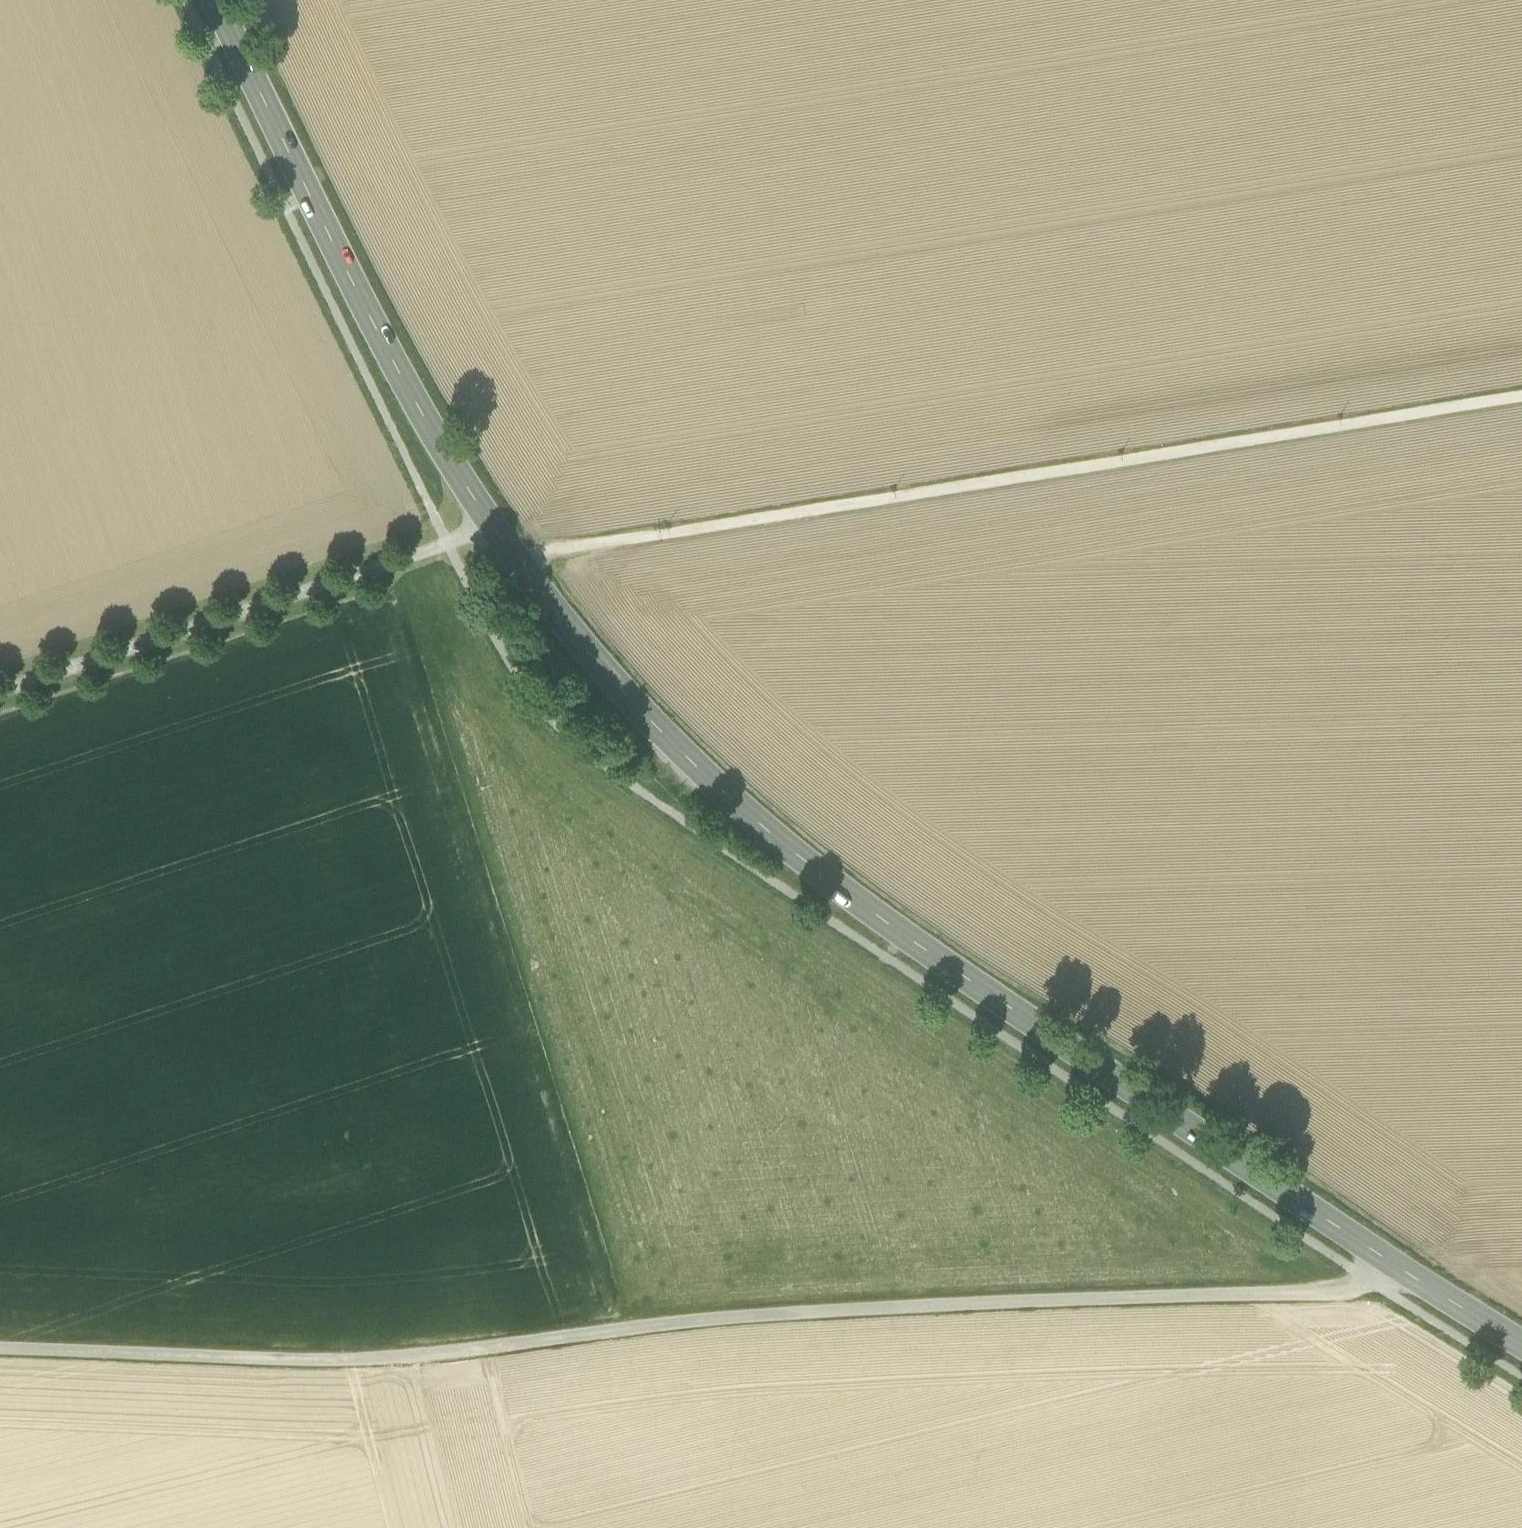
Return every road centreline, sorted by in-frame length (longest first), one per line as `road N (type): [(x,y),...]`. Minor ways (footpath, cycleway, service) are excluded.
road 1 (primary): [(215,0),(452,463),(516,558),(656,726),(764,828),(868,908),(1392,1263)]
road 2 (unclassified): [(1392,1263),(1343,1290),(702,1320),(374,1359),(0,1349)]
road 3 (track): [(516,558),(1521,396)]
road 4 (track): [(491,522),(447,544),(0,691)]
road 5 (primary): [(1392,1263),(1521,1344)]

